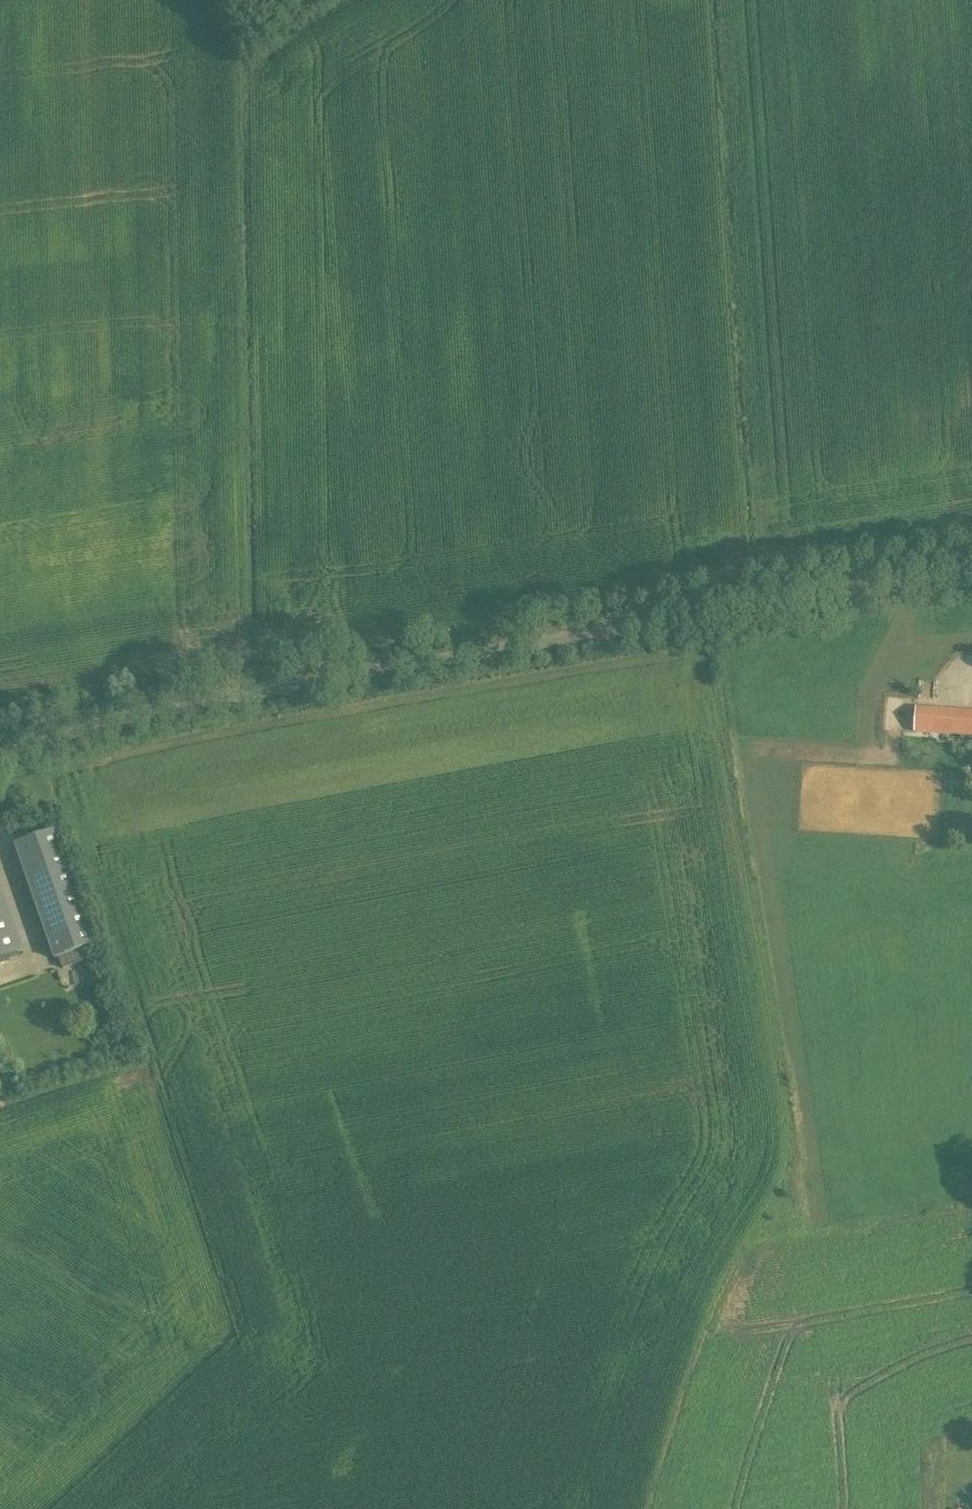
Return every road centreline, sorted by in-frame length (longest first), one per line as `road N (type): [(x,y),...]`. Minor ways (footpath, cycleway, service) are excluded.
road 1 (unclassified): [(971,570),(164,707),(0,753)]

